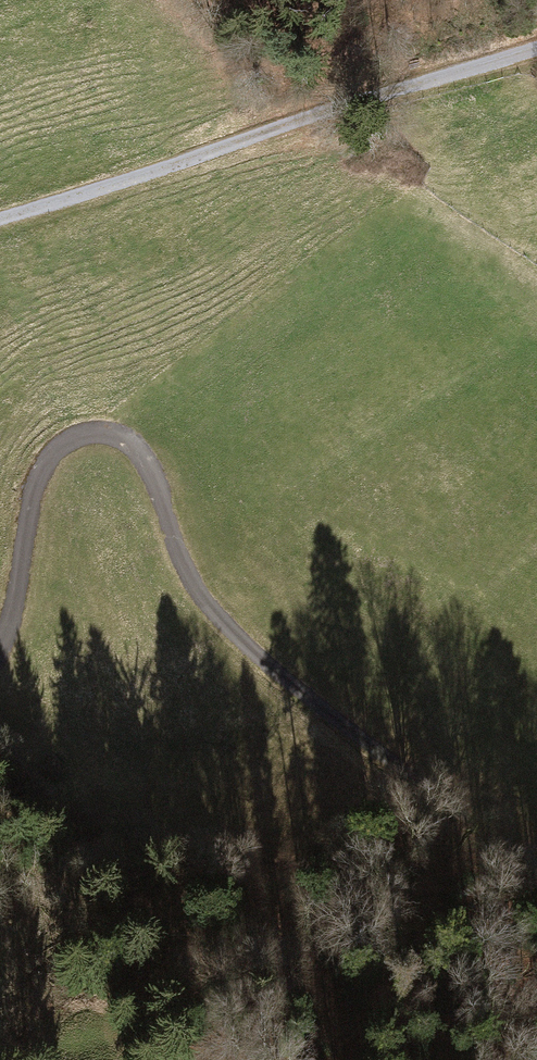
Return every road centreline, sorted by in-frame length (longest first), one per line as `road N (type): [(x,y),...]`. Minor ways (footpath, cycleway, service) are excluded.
road 1 (track): [(536,877),(253,655),(212,614),(186,573),(137,453),(106,435),(70,443),(45,466),(0,649)]
road 2 (track): [(0,220),(536,44)]

